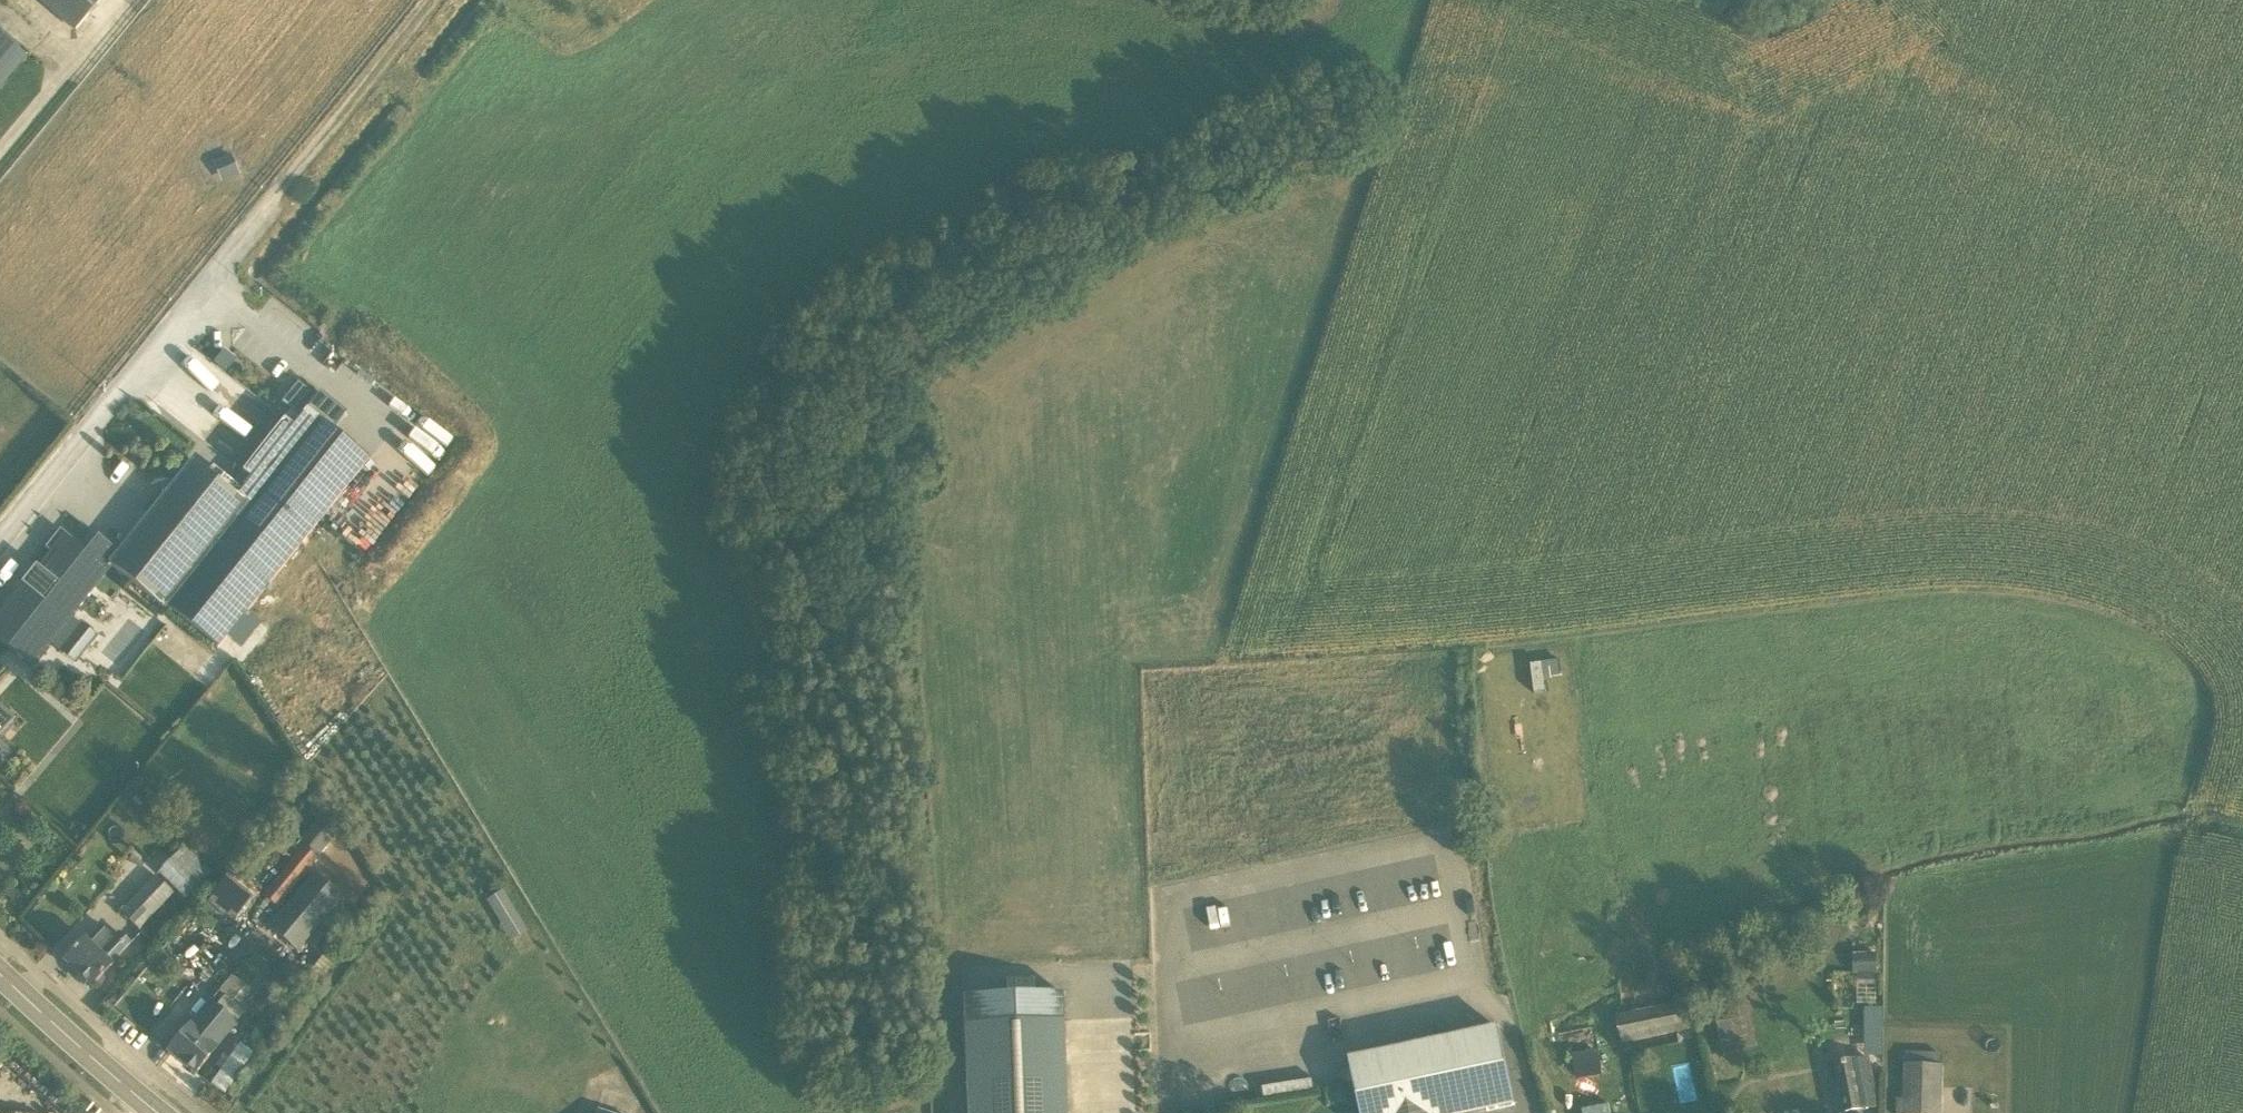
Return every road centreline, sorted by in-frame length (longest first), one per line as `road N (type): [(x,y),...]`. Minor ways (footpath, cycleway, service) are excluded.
road 1 (track): [(433,0),(0,538)]
road 2 (secondary): [(159,1112),(0,973)]

